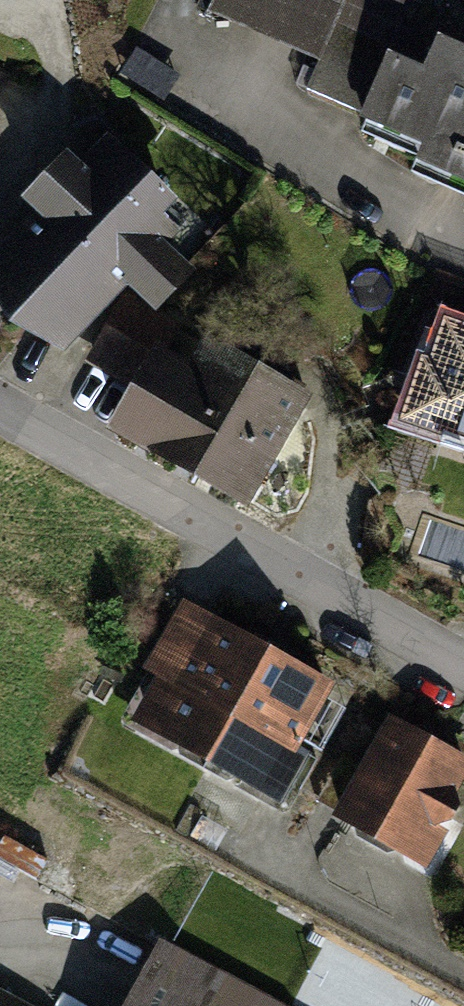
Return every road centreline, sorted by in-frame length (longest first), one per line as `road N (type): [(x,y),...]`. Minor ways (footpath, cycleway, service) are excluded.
road 1 (residential): [(0,406),(463,663)]
road 2 (residential): [(463,240),(192,73)]

